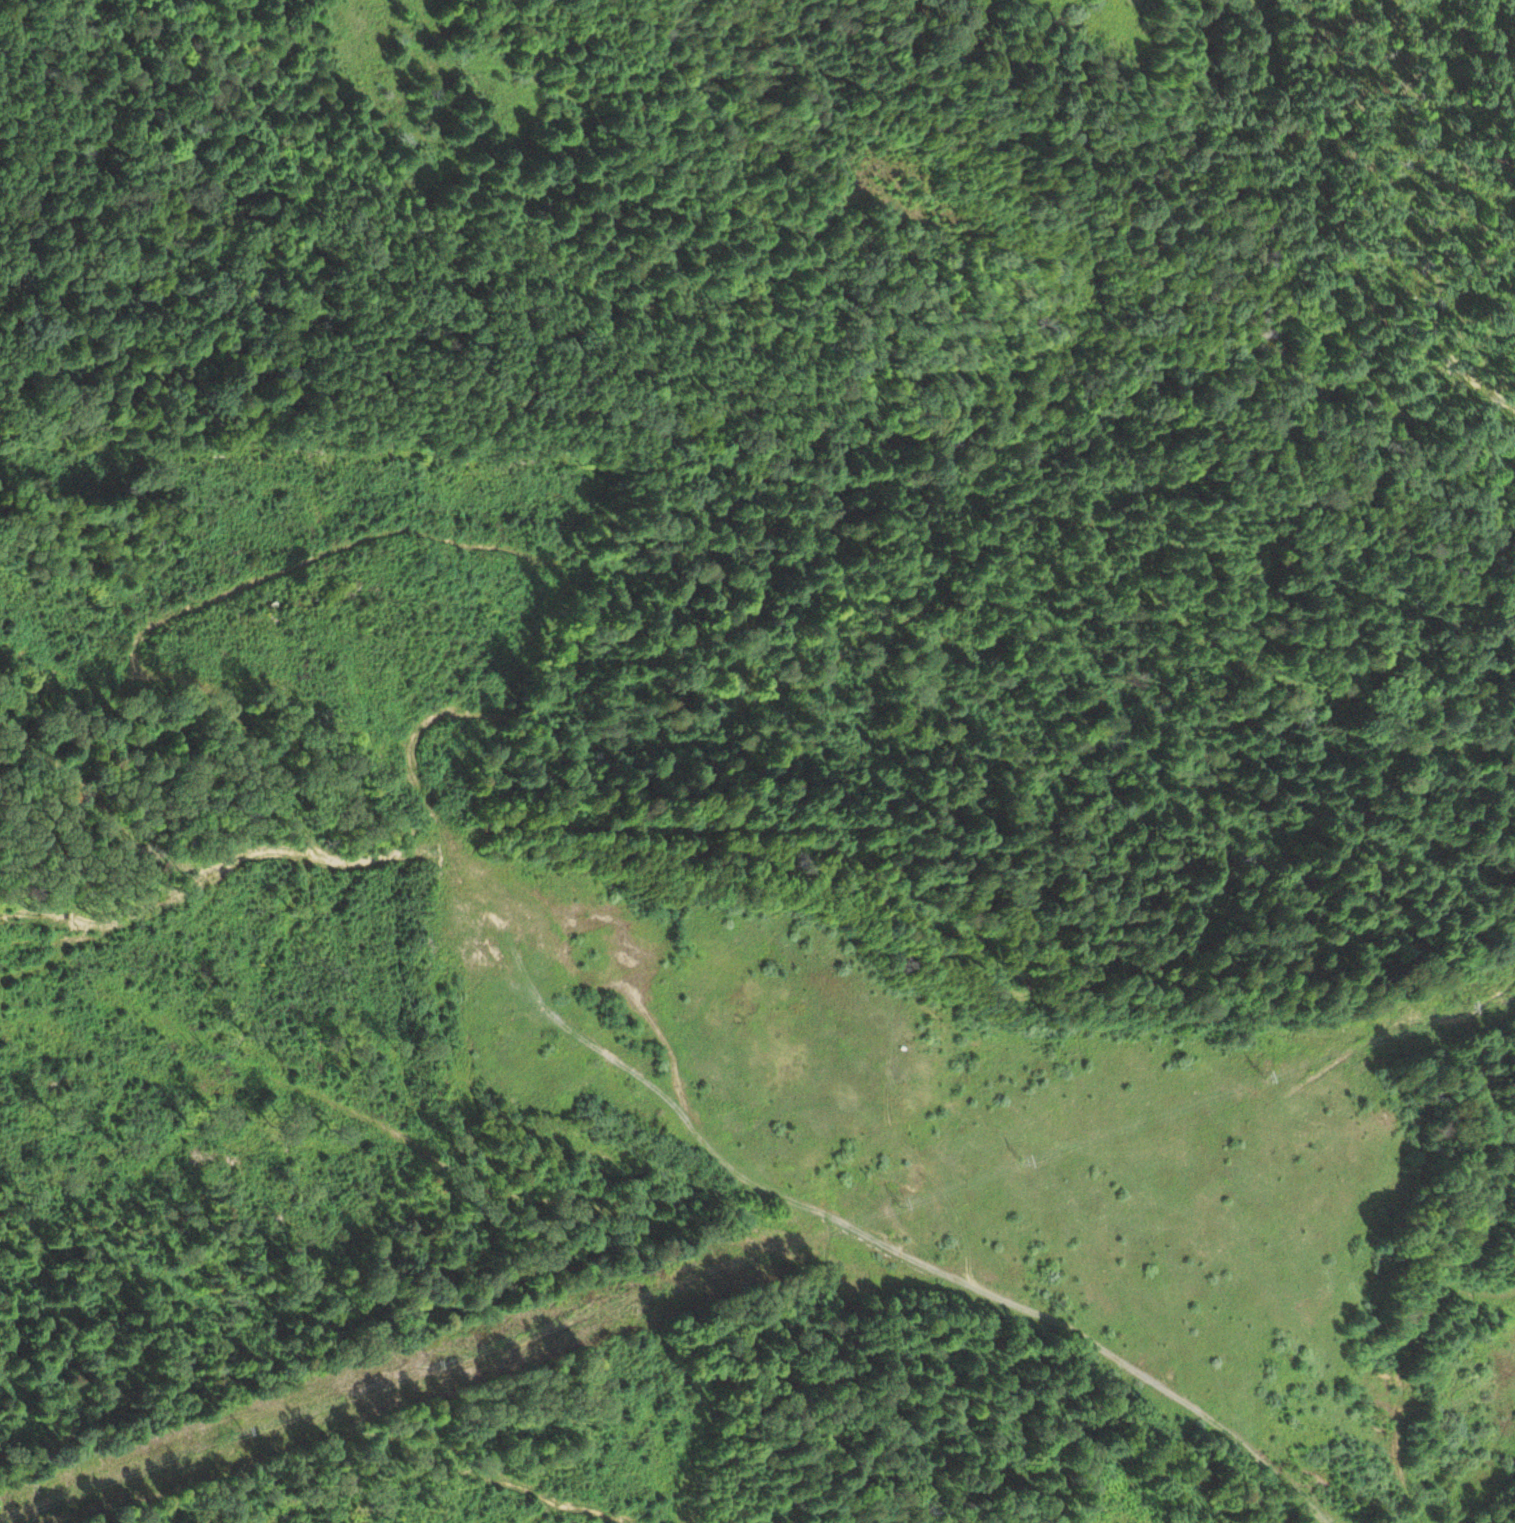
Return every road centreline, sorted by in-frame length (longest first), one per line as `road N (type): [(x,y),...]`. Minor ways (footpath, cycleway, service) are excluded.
road 1 (residential): [(1379,394),(1296,375),(1186,407),(1004,493),(894,501),(680,443),(447,261),(353,130),(297,0)]

